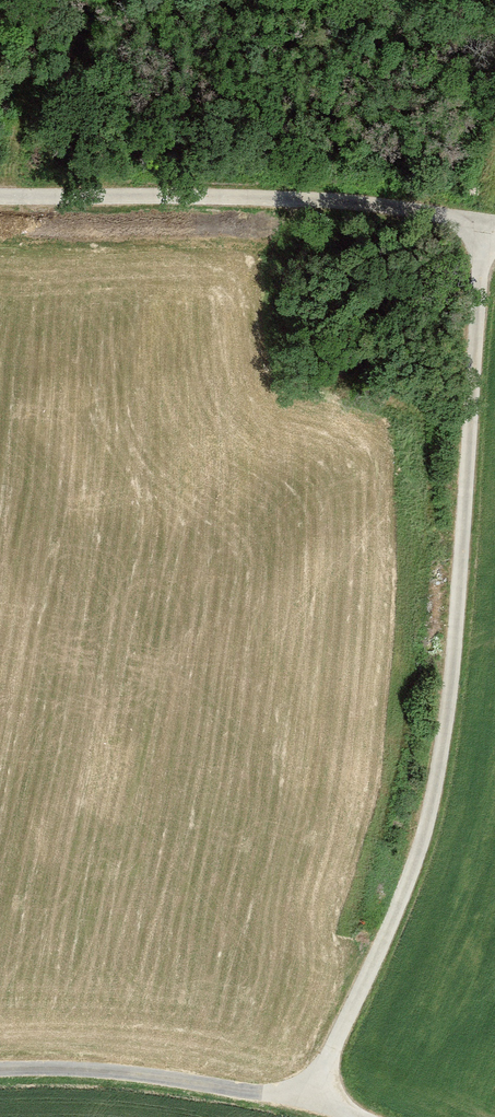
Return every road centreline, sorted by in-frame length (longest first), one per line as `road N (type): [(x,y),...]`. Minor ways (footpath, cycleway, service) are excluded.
road 1 (track): [(483,221),(452,677),(434,789),(398,903),(308,1103)]
road 2 (track): [(0,196),(351,202),(494,223)]
road 3 (track): [(0,1068),(152,1075),(355,1116)]

